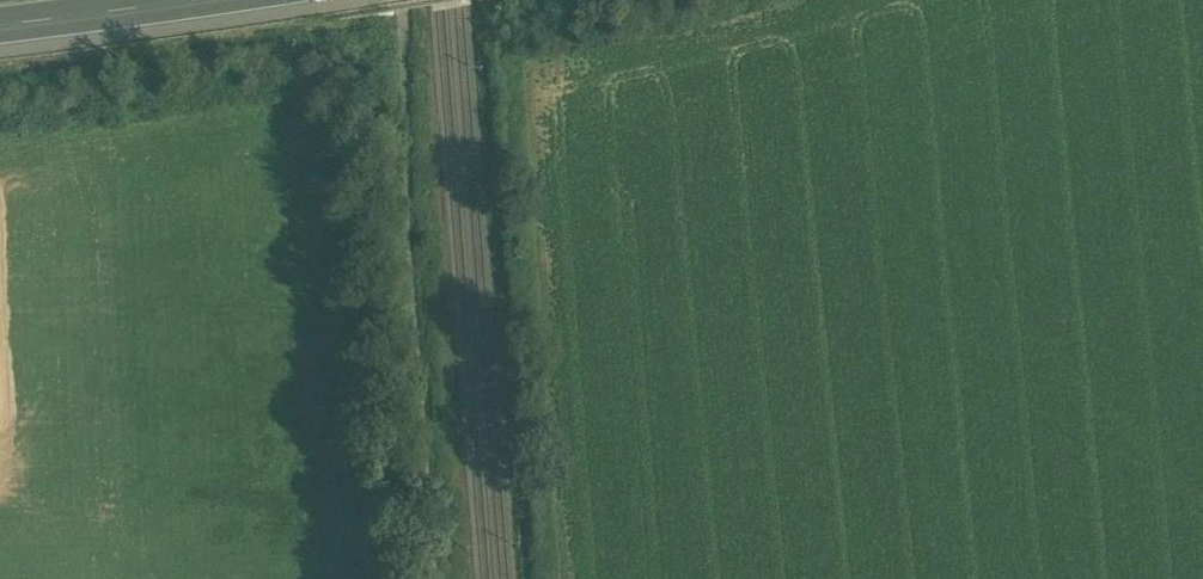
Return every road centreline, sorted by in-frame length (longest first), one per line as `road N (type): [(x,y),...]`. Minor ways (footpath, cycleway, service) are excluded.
road 1 (track): [(521,66),(557,578)]
road 2 (motorway): [(0,30),(226,0)]

